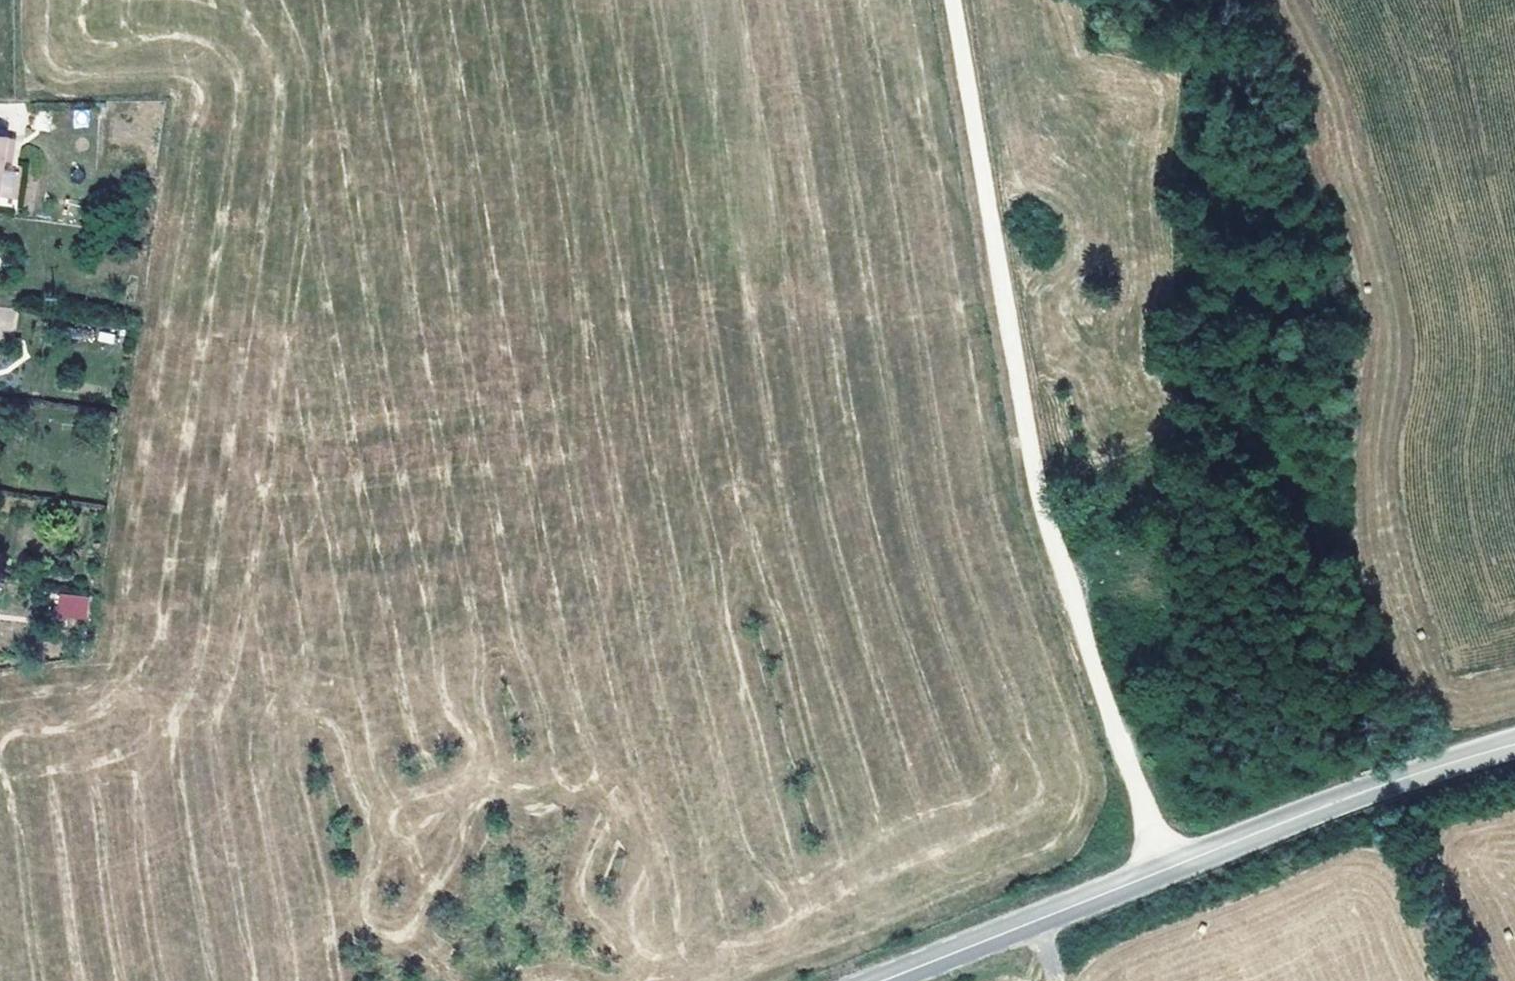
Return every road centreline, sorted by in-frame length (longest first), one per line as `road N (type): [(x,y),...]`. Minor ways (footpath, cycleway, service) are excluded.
road 1 (track): [(1159,869),(1037,478),(952,0)]
road 2 (tertiary): [(1514,743),(1376,786),(880,980)]

